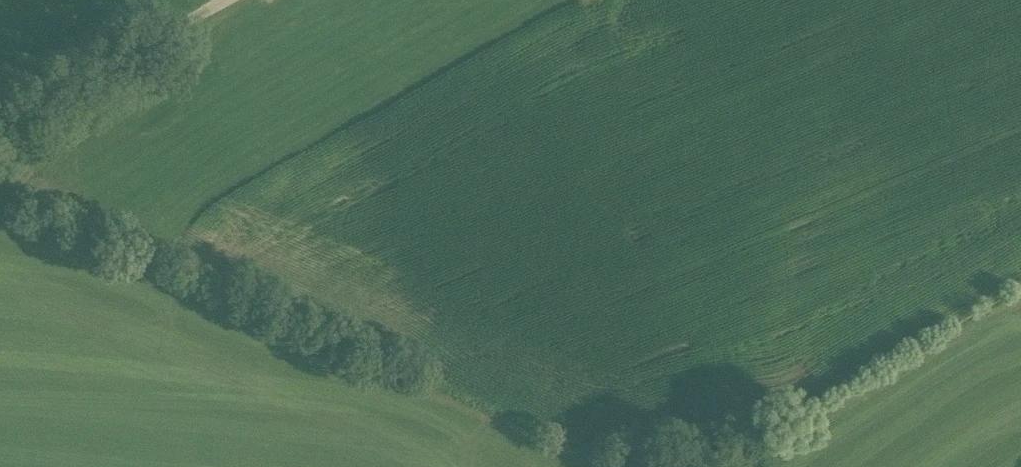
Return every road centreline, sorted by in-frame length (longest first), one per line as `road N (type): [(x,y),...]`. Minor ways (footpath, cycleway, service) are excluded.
road 1 (unclassified): [(0,118),(221,0)]

